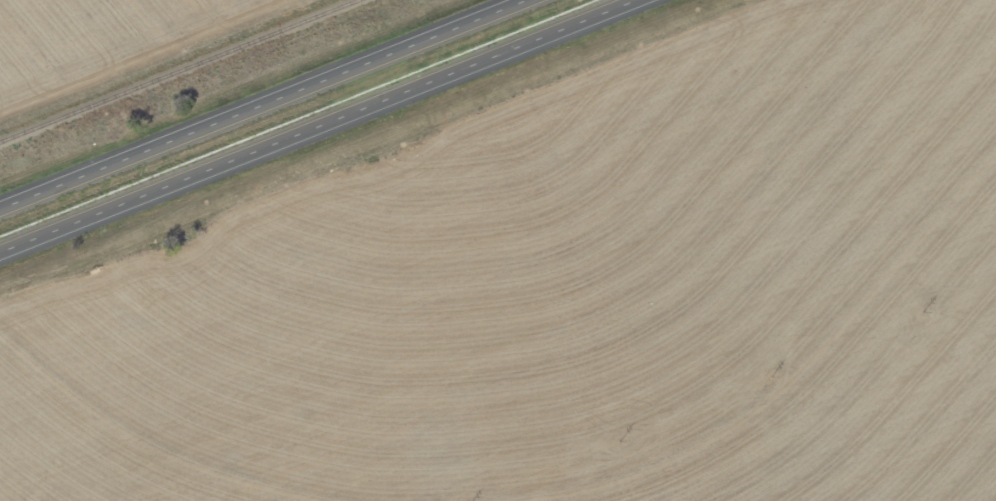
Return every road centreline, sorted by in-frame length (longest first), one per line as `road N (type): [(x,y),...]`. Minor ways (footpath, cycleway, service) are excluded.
road 1 (residential): [(0,388),(823,92),(878,95)]
road 2 (trunk): [(0,259),(658,0)]
road 3 (trunk): [(548,0),(0,215)]
road 4 (residential): [(979,0),(913,25),(878,95),(877,500)]

